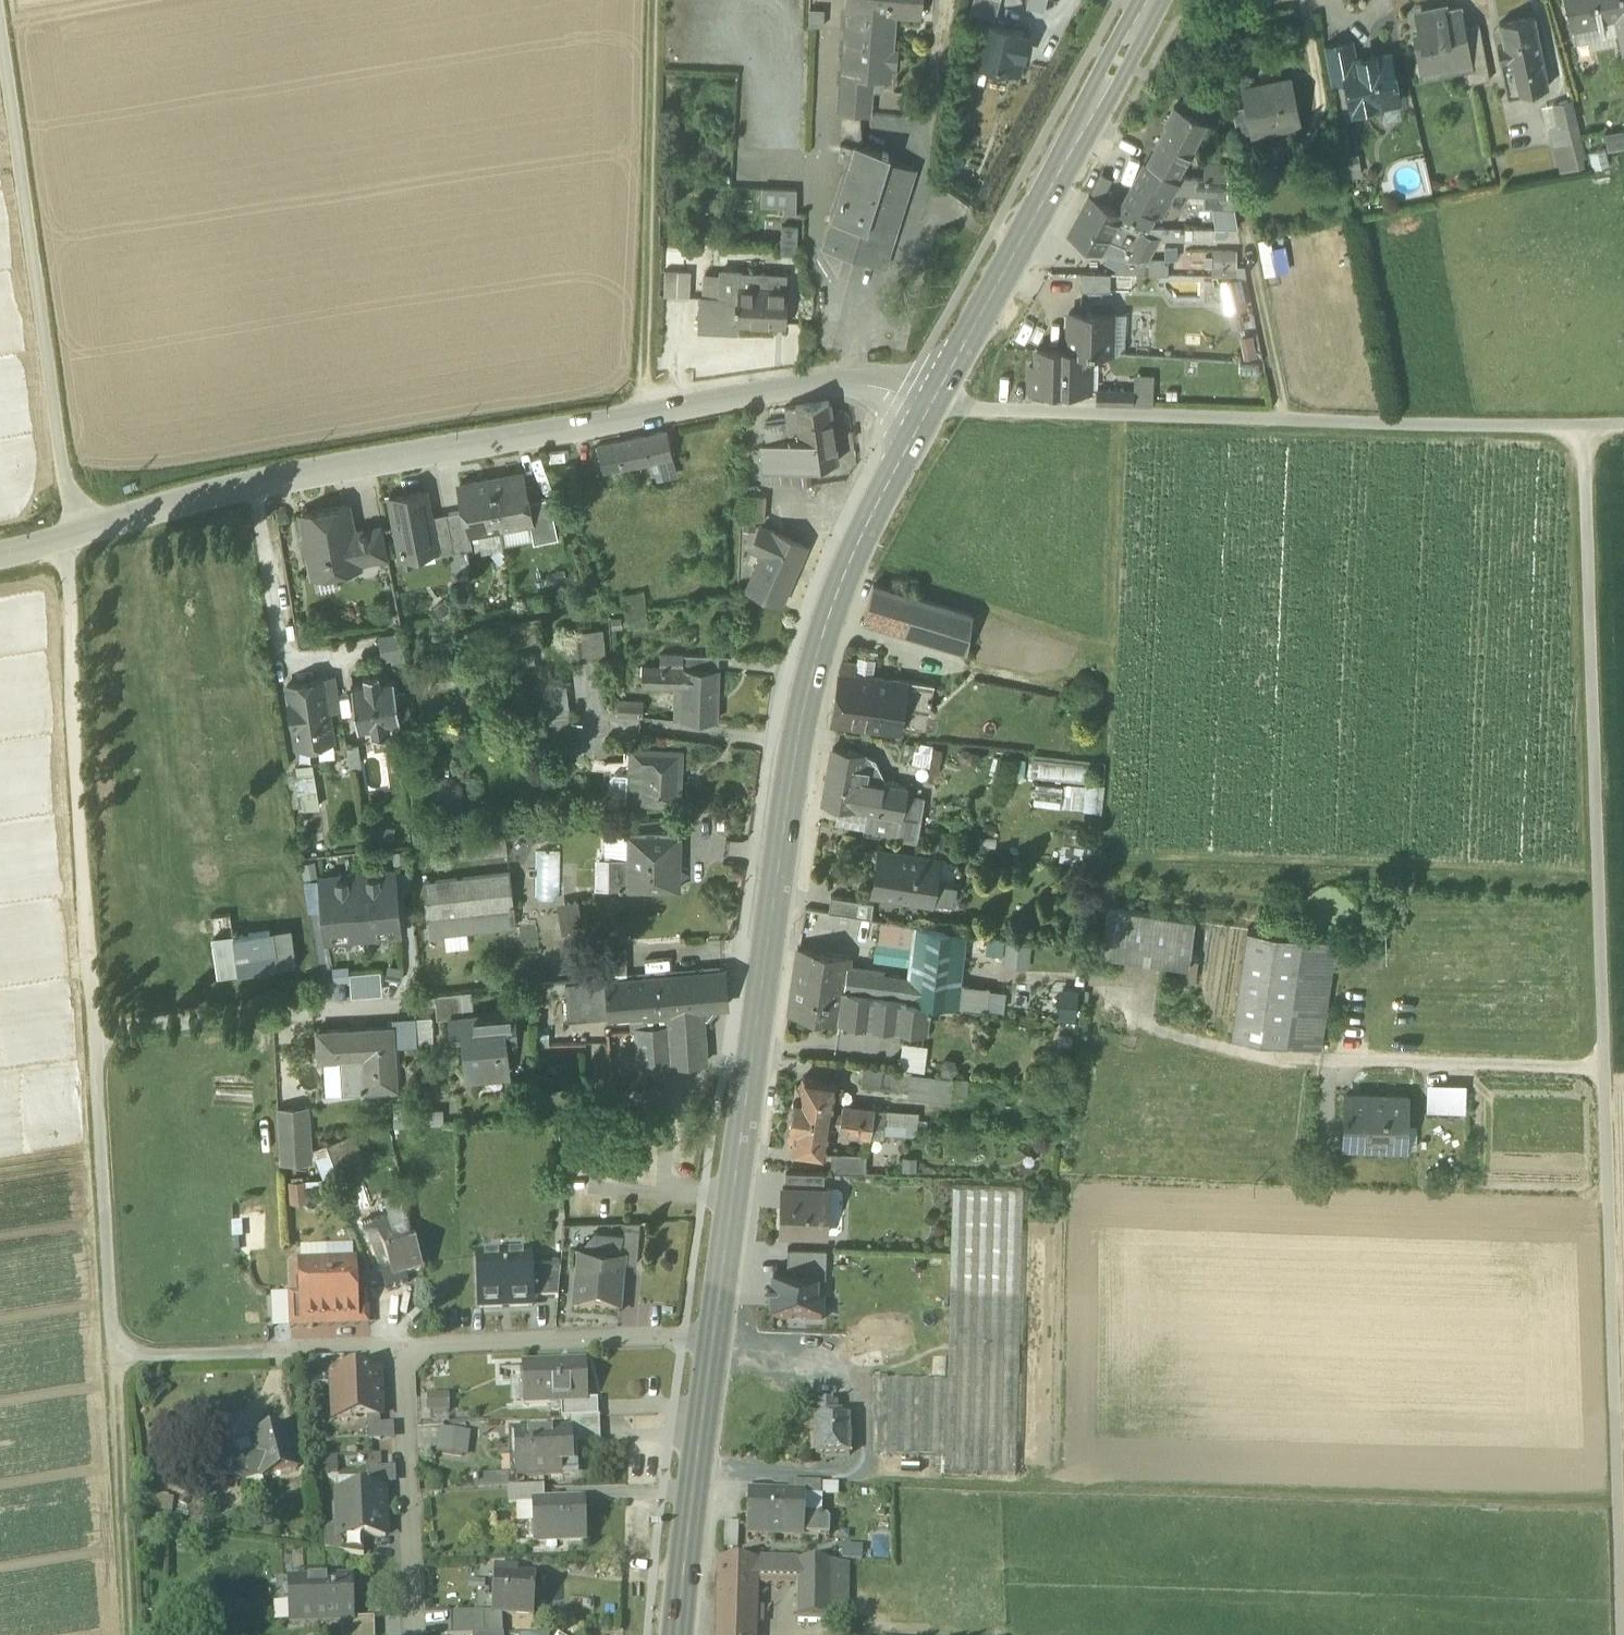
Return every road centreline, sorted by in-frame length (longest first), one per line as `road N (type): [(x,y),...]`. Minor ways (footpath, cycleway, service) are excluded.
road 1 (unclassified): [(1584,425),(1622,1634)]
road 2 (primary): [(927,411),(847,563),(799,726),(713,1336)]
road 3 (residential): [(927,411),(902,393),(850,379),(339,466),(0,549)]
road 4 (track): [(692,1474),(1618,1502)]
road 5 (track): [(1623,423),(927,411)]
road 6 (residential): [(402,1347),(114,1354),(97,1027)]
road 7 (track): [(0,33),(70,534)]
road 8 (track): [(97,1027),(70,534)]
road 9 (primary): [(1151,0),(927,411)]
road 10 (track): [(641,415),(656,0)]
road 11 (residential): [(713,1336),(402,1347)]
road 12 (residential): [(407,1004),(97,1027)]
road 13 (primary): [(713,1336),(679,1634)]
road 14 (residential): [(416,1634),(402,1347)]
road 15 (track): [(130,1634),(114,1354)]

